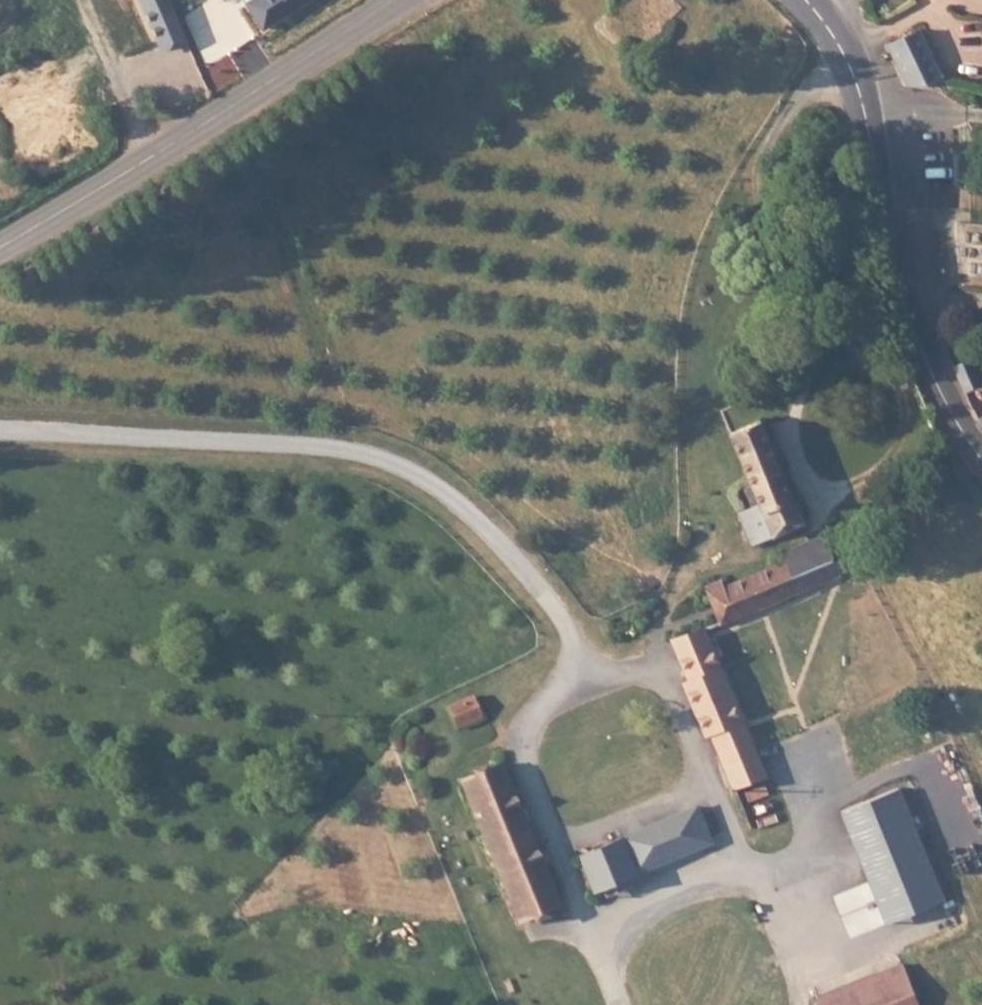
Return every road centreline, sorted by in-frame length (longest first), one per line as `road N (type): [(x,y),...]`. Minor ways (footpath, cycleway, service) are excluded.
road 1 (secondary): [(981,460),(945,402),(916,327),(861,98),(810,3)]
road 2 (secondary): [(0,243),(392,0)]

